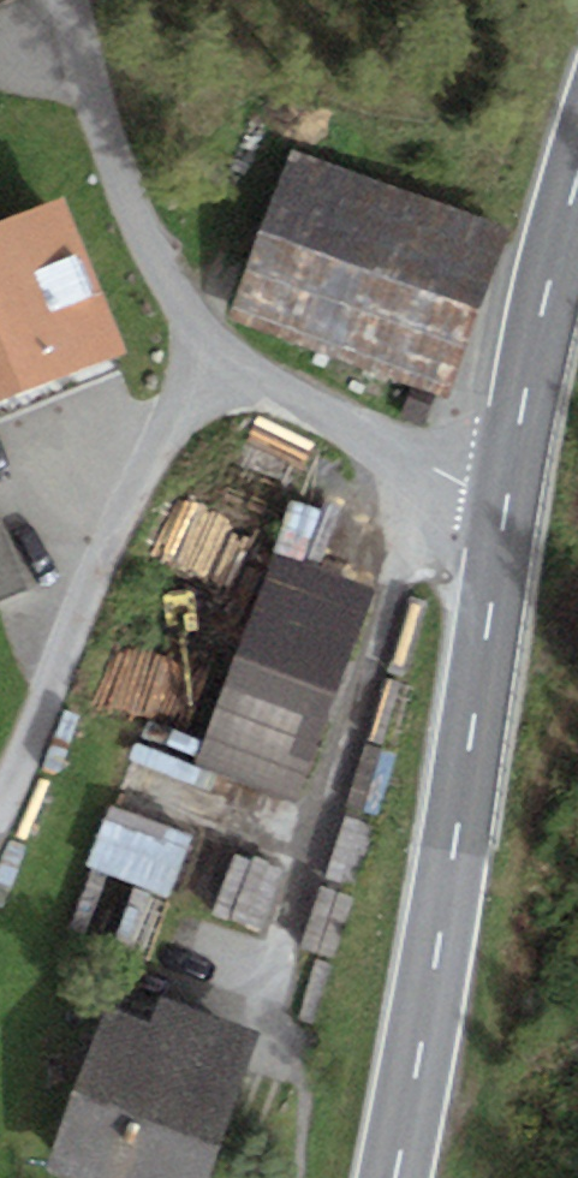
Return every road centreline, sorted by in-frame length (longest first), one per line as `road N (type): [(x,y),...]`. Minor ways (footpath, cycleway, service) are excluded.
road 1 (tertiary): [(504,495),(217,345),(147,228),(81,0)]
road 2 (secondary): [(504,495),(409,1120),(393,1177)]
road 3 (secondary): [(577,208),(504,495)]

